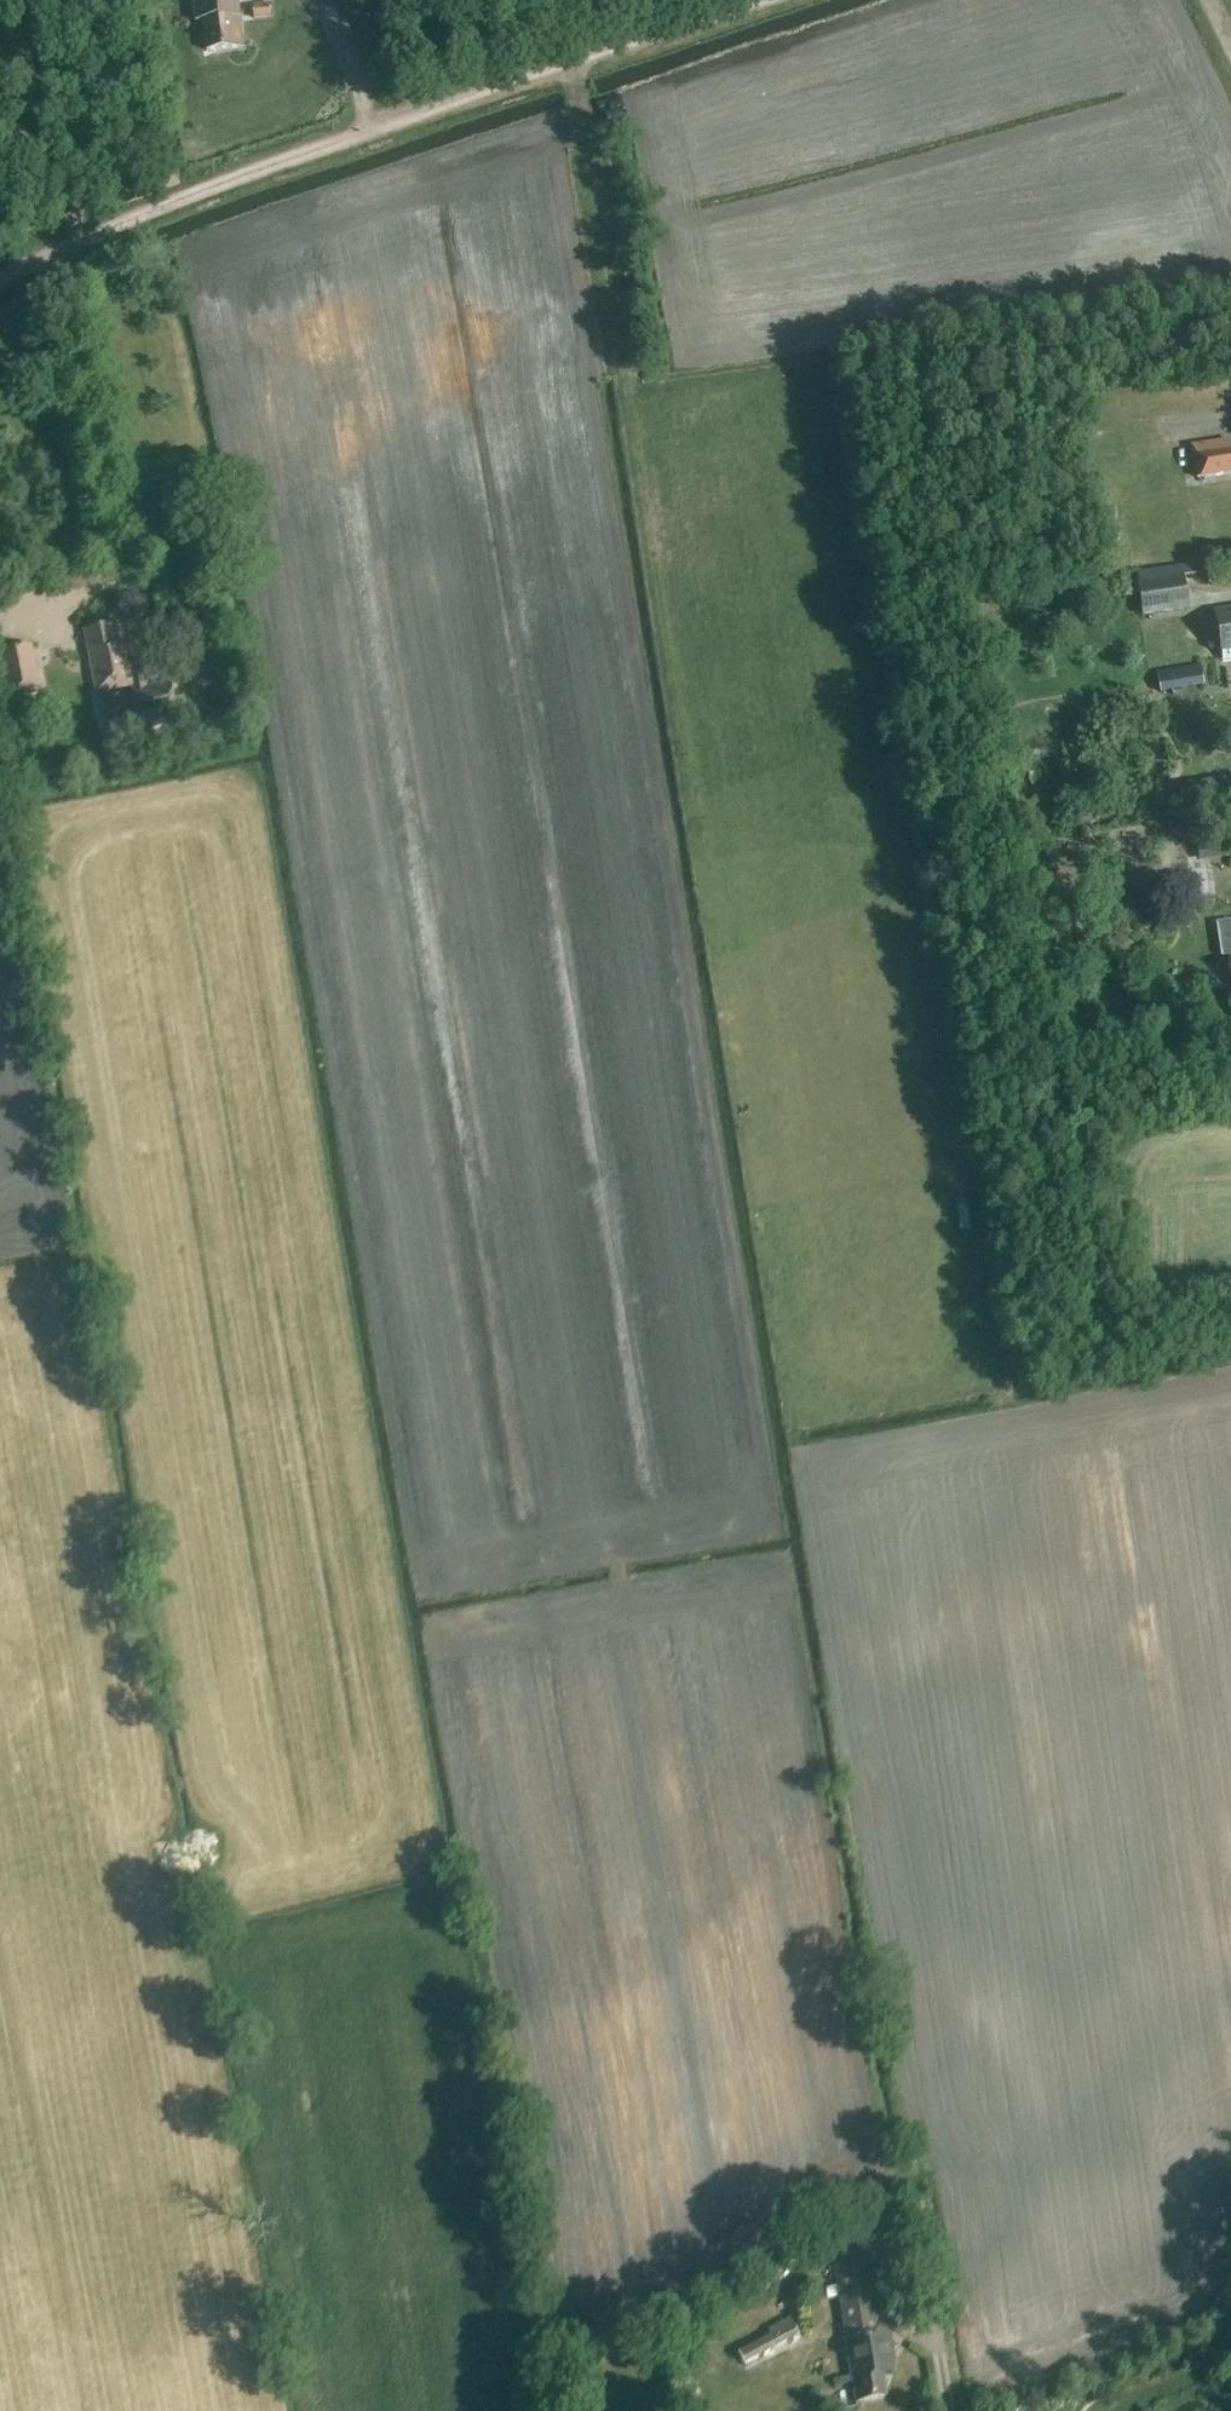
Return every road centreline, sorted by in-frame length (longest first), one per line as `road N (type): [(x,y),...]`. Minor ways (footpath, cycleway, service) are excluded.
road 1 (track): [(0,280),(202,192),(768,0)]

